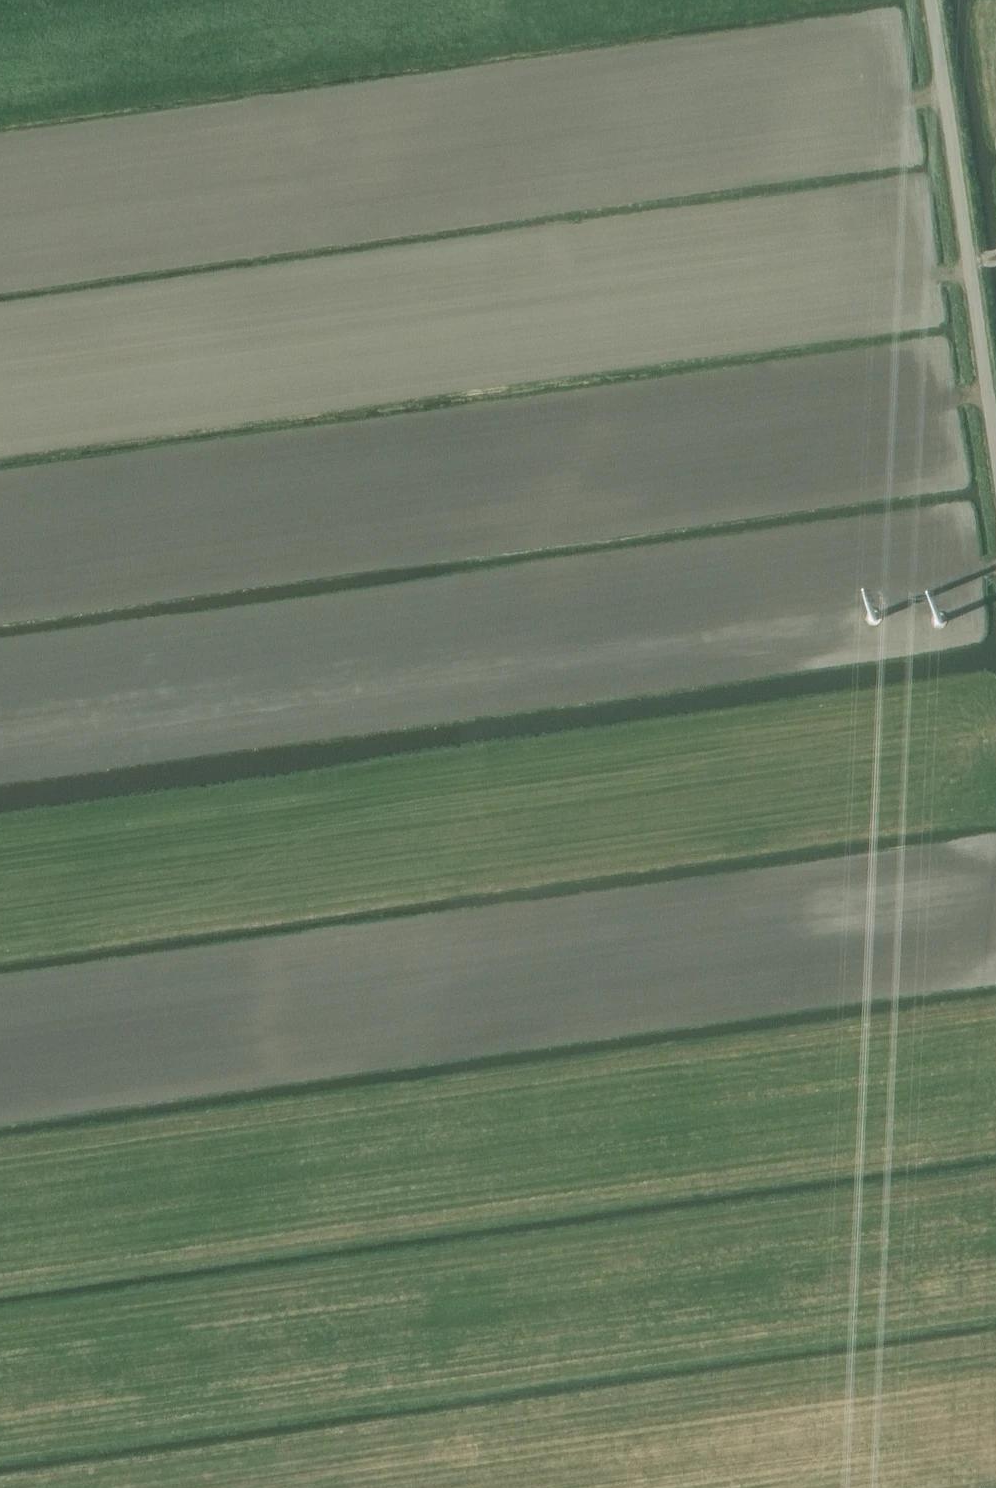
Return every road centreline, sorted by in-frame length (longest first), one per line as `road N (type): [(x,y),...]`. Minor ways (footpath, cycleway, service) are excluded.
road 1 (unclassified): [(995,442),(931,0)]

